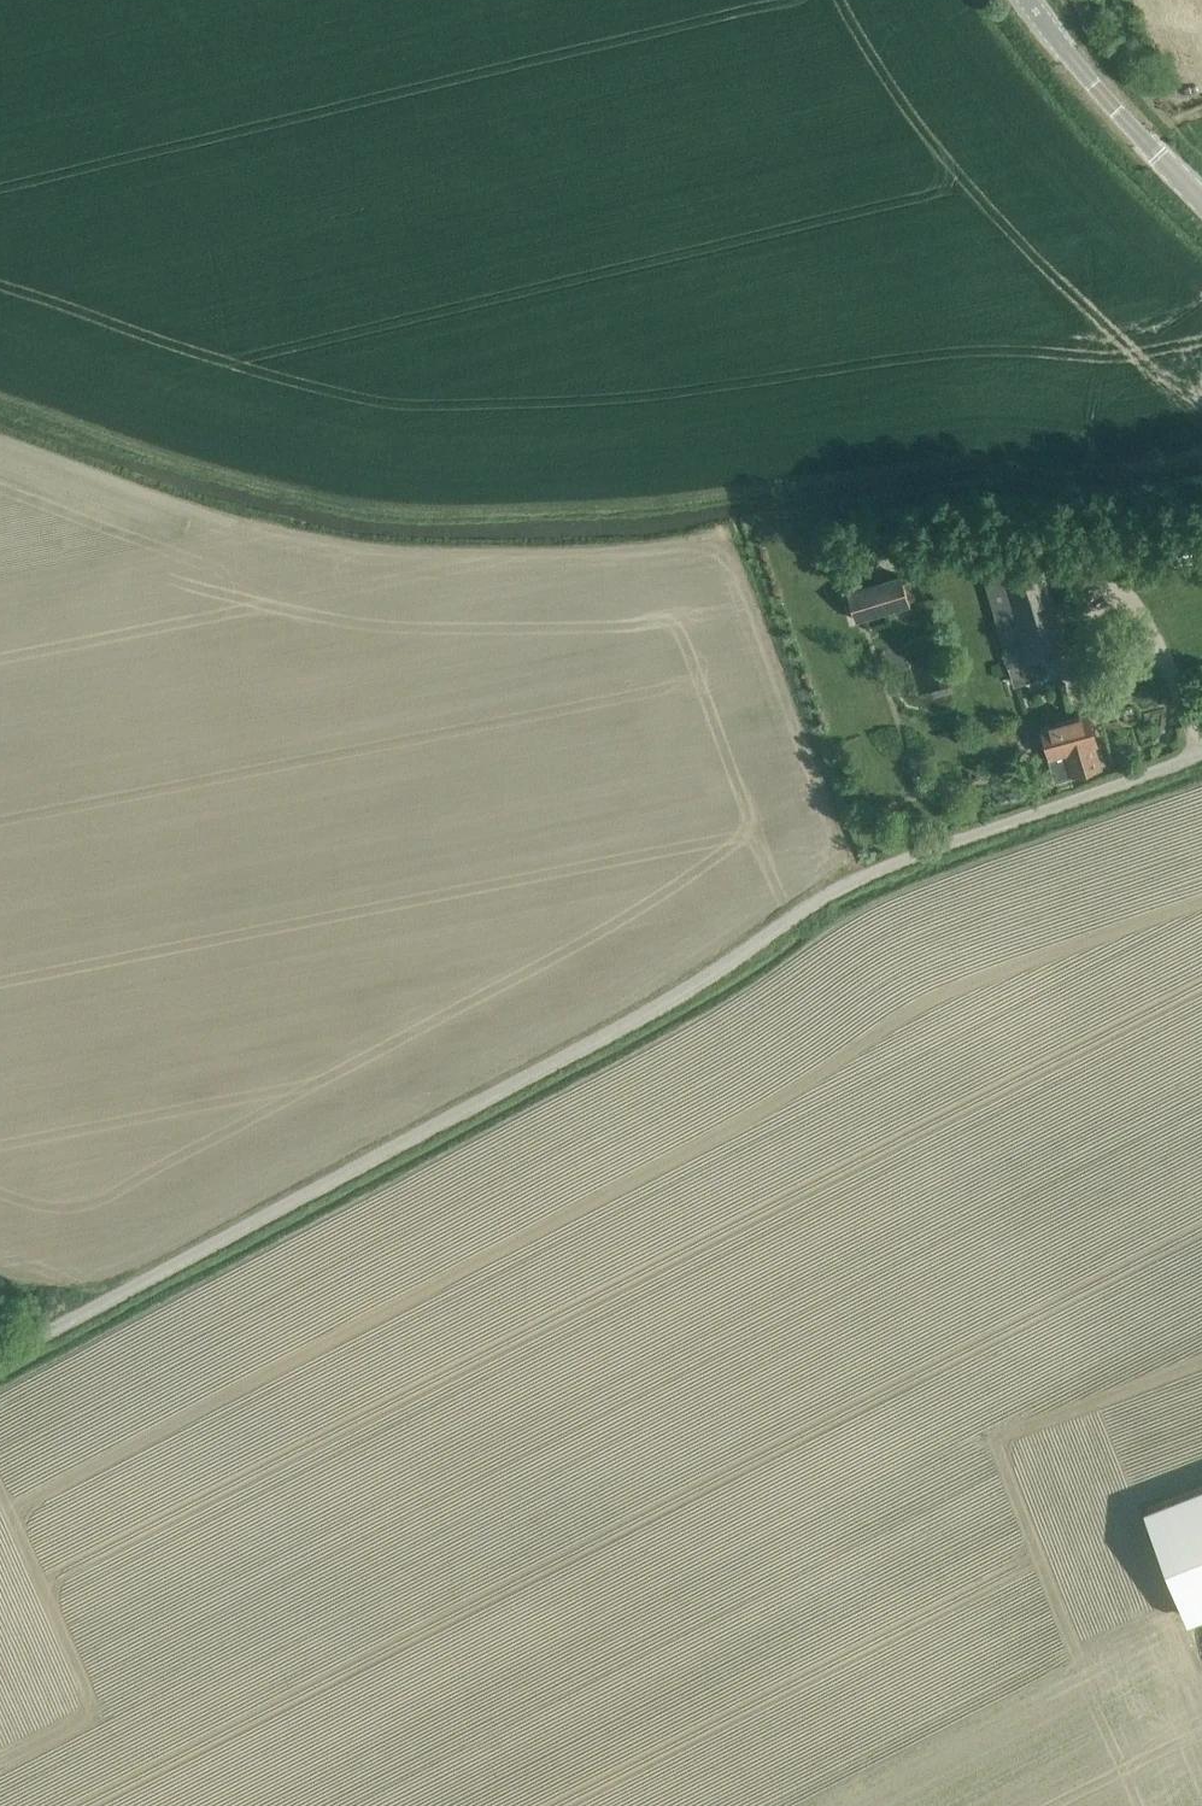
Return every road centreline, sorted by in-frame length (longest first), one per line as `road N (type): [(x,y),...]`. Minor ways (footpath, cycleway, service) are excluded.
road 1 (unclassified): [(1201,754),(867,876),(549,1065),(0,1358)]
road 2 (secondary): [(1201,199),(1100,94),(1028,0)]

